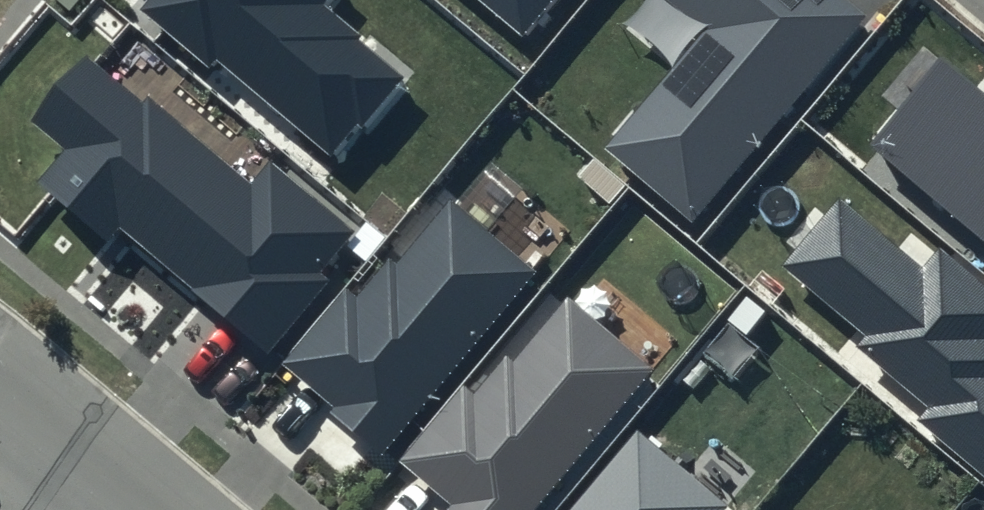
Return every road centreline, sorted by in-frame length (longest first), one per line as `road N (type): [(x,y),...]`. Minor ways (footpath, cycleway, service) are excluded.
road 1 (residential): [(0,422),(103,509)]

